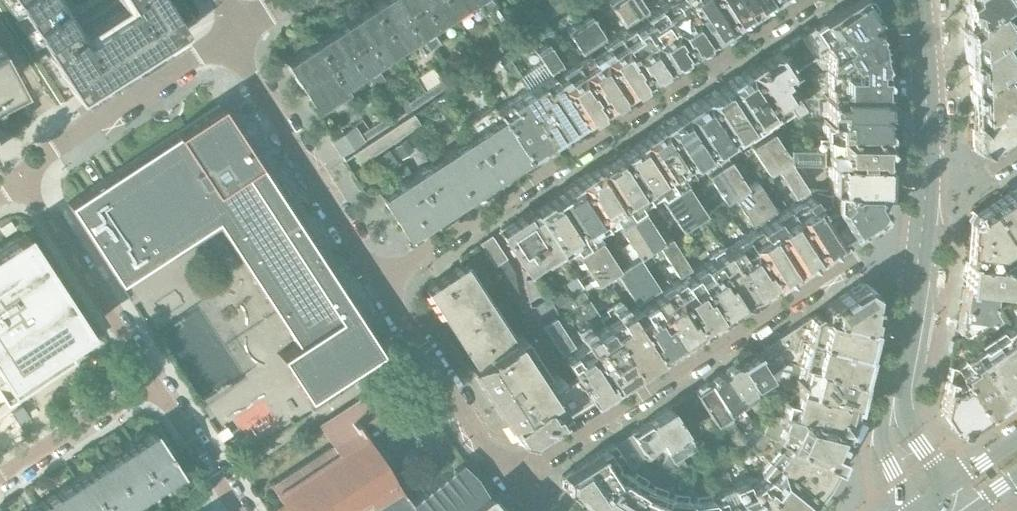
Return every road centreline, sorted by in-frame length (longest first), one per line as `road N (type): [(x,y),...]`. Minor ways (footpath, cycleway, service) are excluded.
road 1 (residential): [(811,0),(377,284)]
road 2 (residential): [(156,379),(25,177),(227,37)]
road 3 (residential): [(919,248),(891,247),(857,261),(516,484)]
road 4 (residential): [(377,284),(227,37)]
road 5 (residential): [(516,484),(377,284)]
road 6 (residential): [(156,379),(0,480)]
road 7 (residential): [(916,0),(927,179)]
road 8 (residential): [(242,510),(156,379)]
road 9 (residential): [(898,381),(883,416),(883,450),(911,510)]
road 10 (residential): [(919,248),(898,381)]

